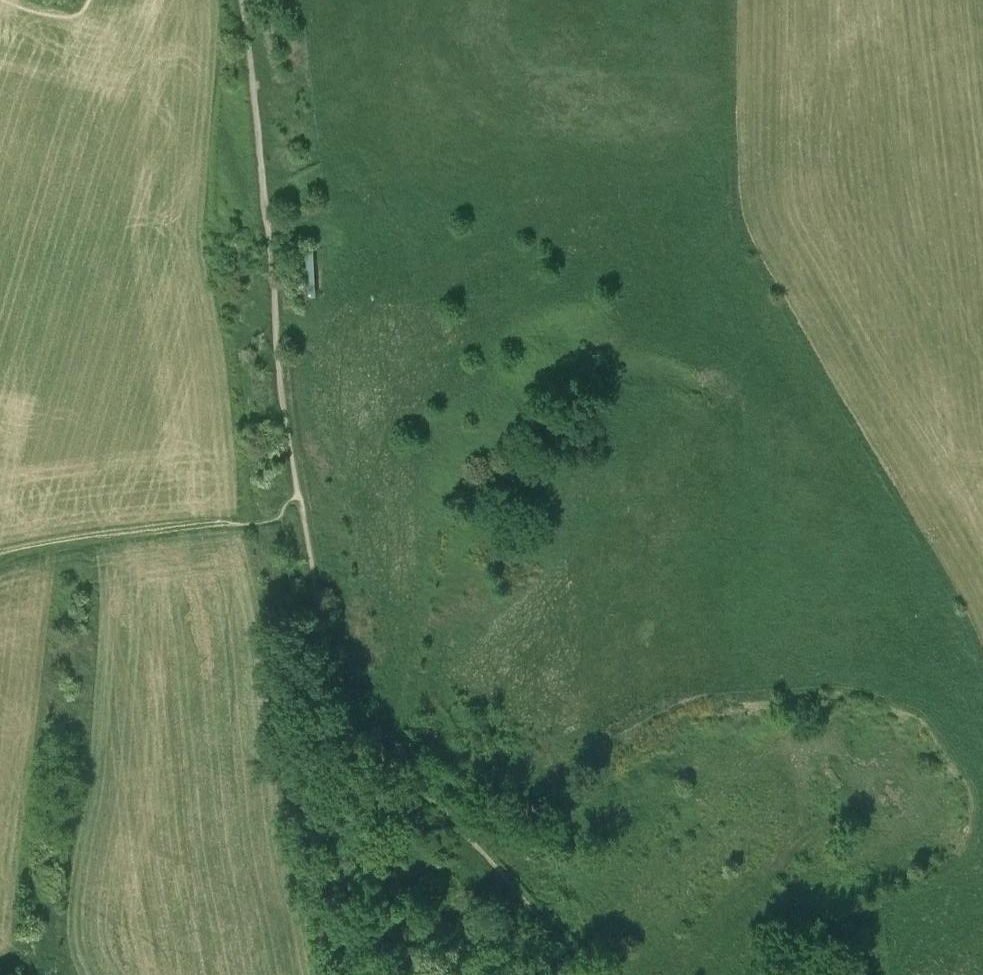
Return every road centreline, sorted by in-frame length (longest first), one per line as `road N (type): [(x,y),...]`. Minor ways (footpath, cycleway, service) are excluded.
road 1 (track): [(602,974),(362,736),(341,689),(300,500)]
road 2 (track): [(300,500),(280,384),(241,0)]

